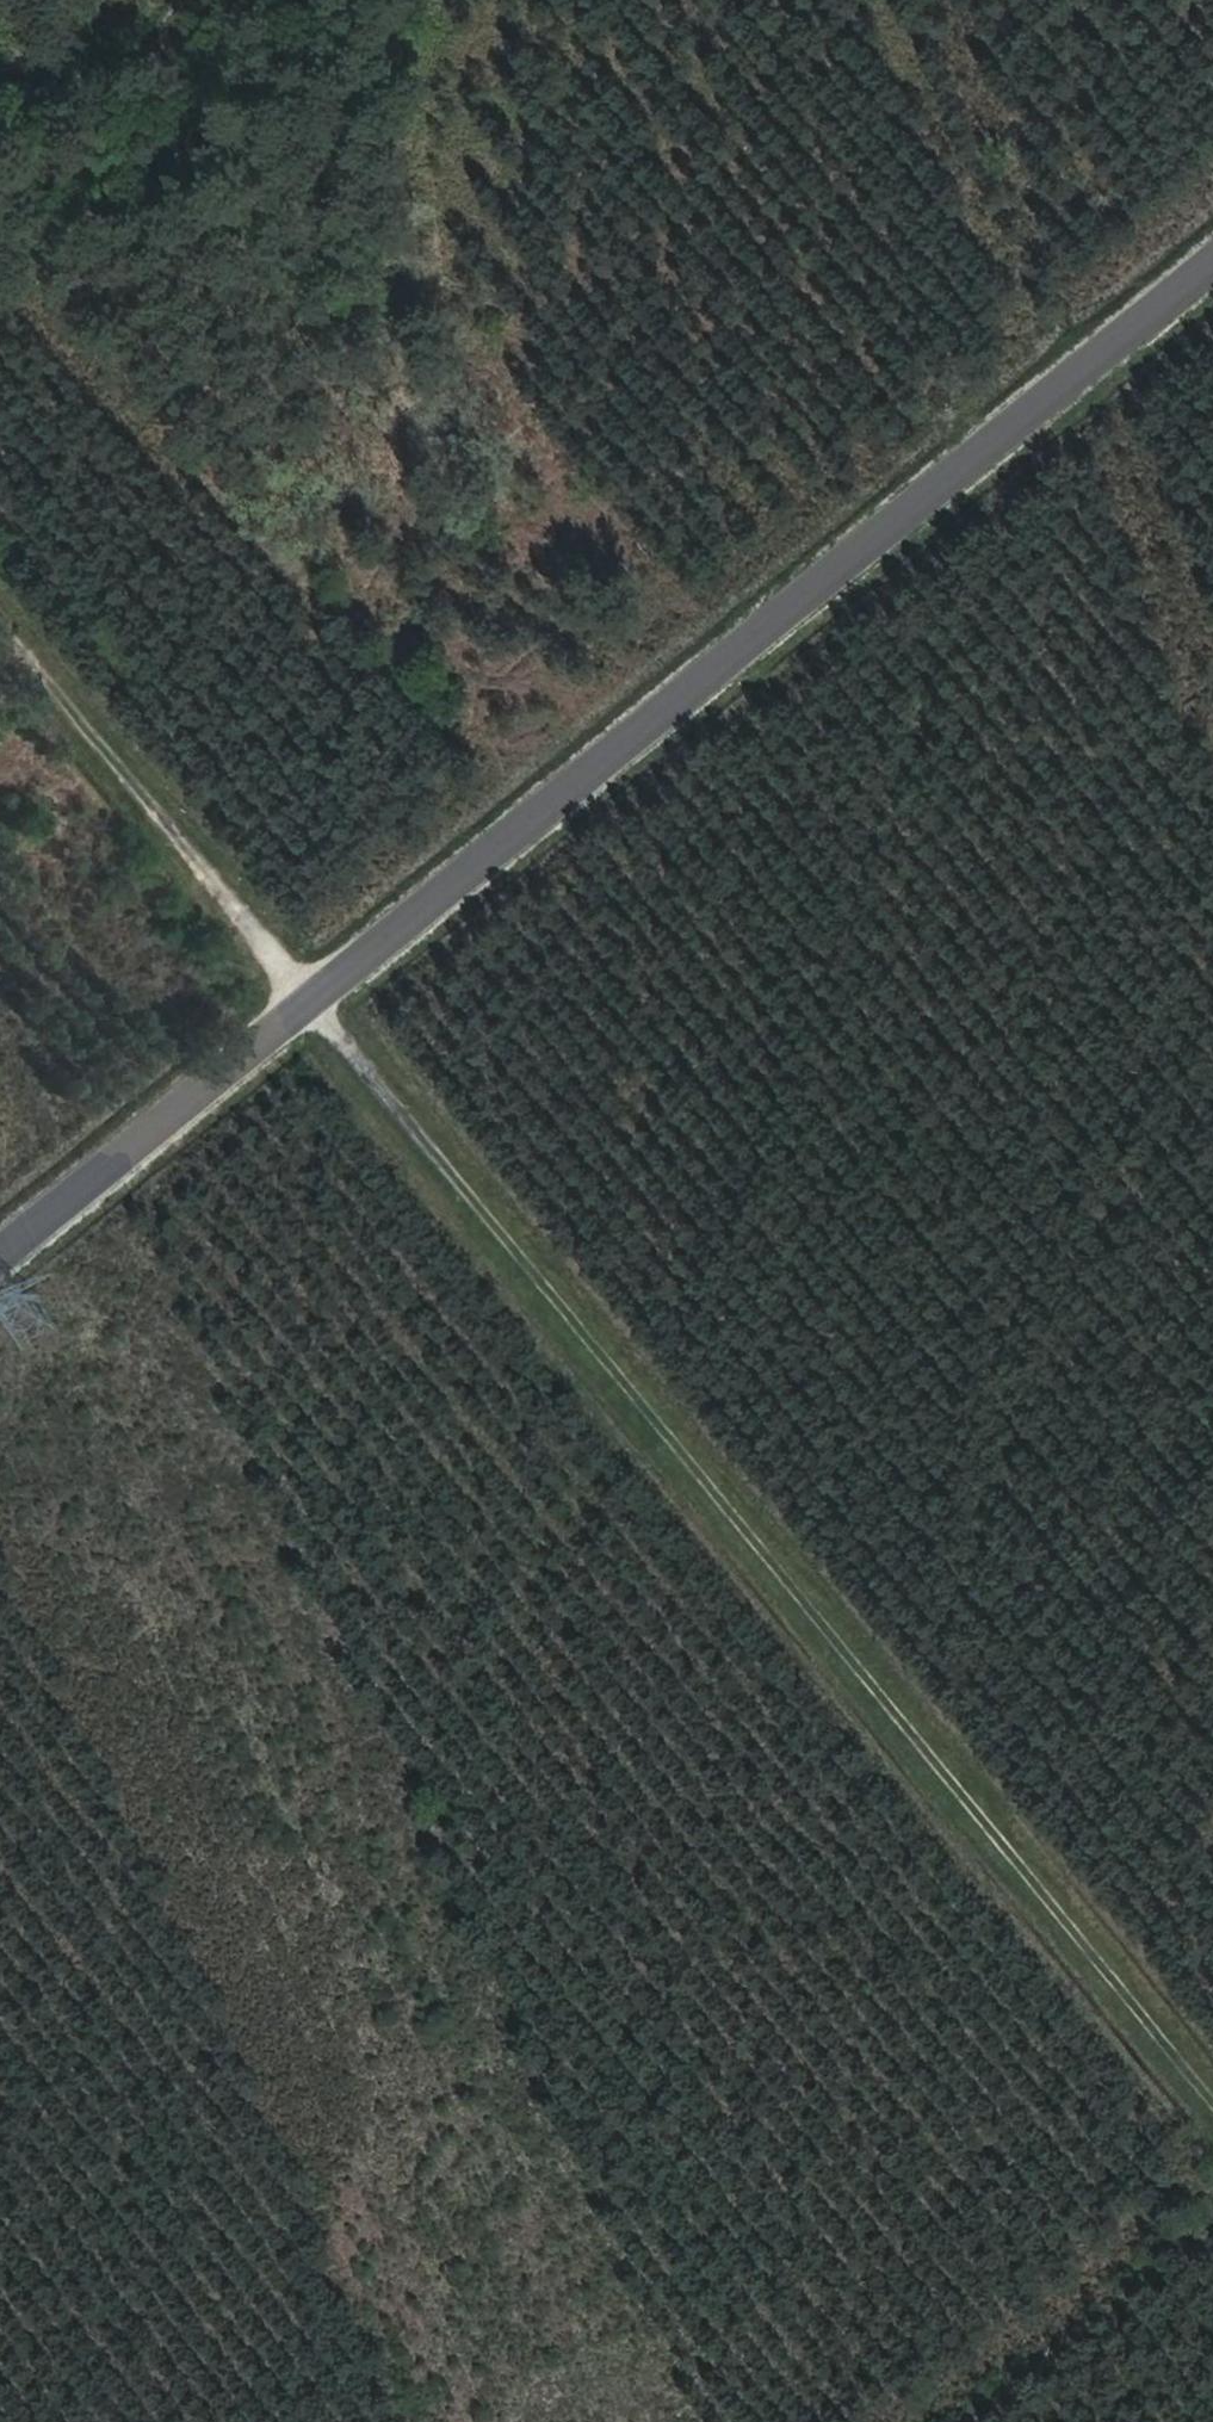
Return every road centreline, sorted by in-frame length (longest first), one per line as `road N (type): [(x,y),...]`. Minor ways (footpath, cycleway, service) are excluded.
road 1 (track): [(1212,2101),(0,625)]

